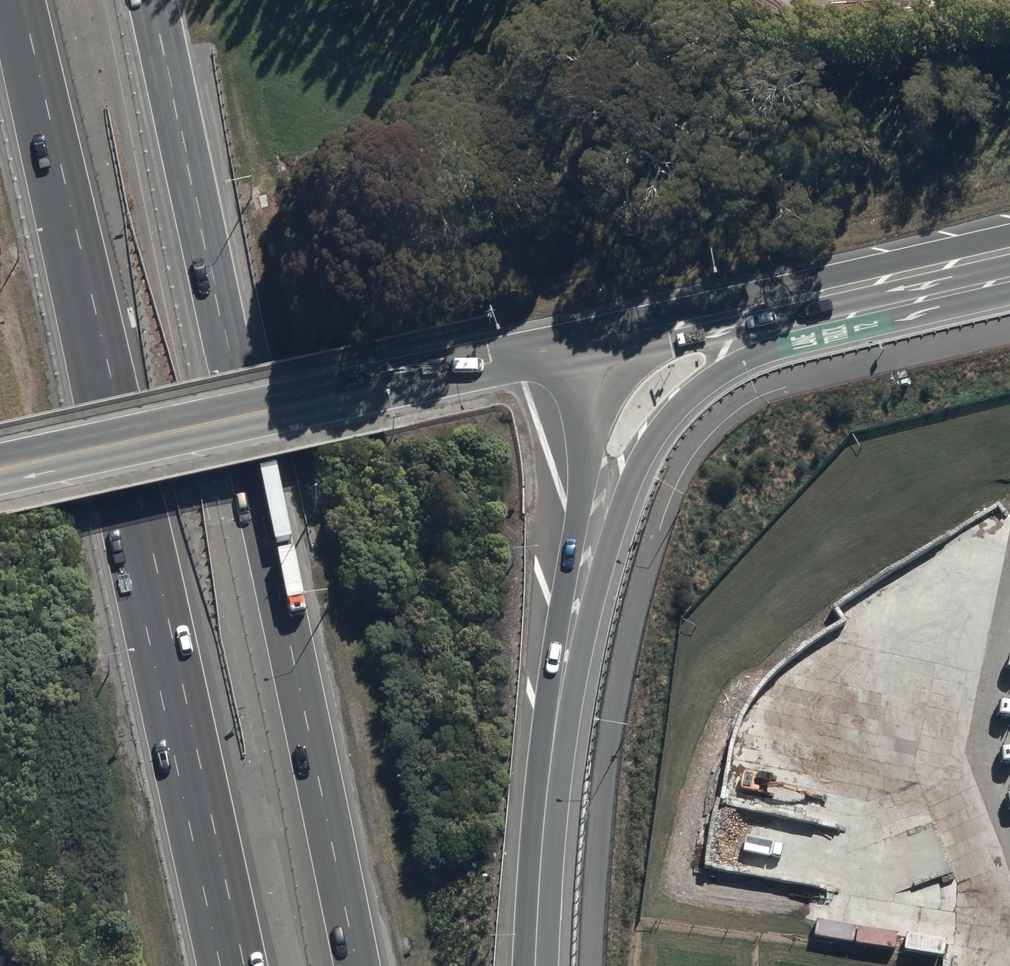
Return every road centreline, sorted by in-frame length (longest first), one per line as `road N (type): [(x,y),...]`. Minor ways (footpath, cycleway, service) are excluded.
road 1 (motorway): [(236,965),(18,0)]
road 2 (motorway): [(152,0),(359,965)]
road 3 (motorway): [(1009,292),(773,348),(696,390),(634,478),(565,670)]
road 4 (secondary): [(596,341),(0,471)]
road 5 (secondary): [(1009,249),(596,341)]
road 6 (motorway): [(596,341),(565,670)]
road 7 (motorway): [(565,670),(538,965)]

